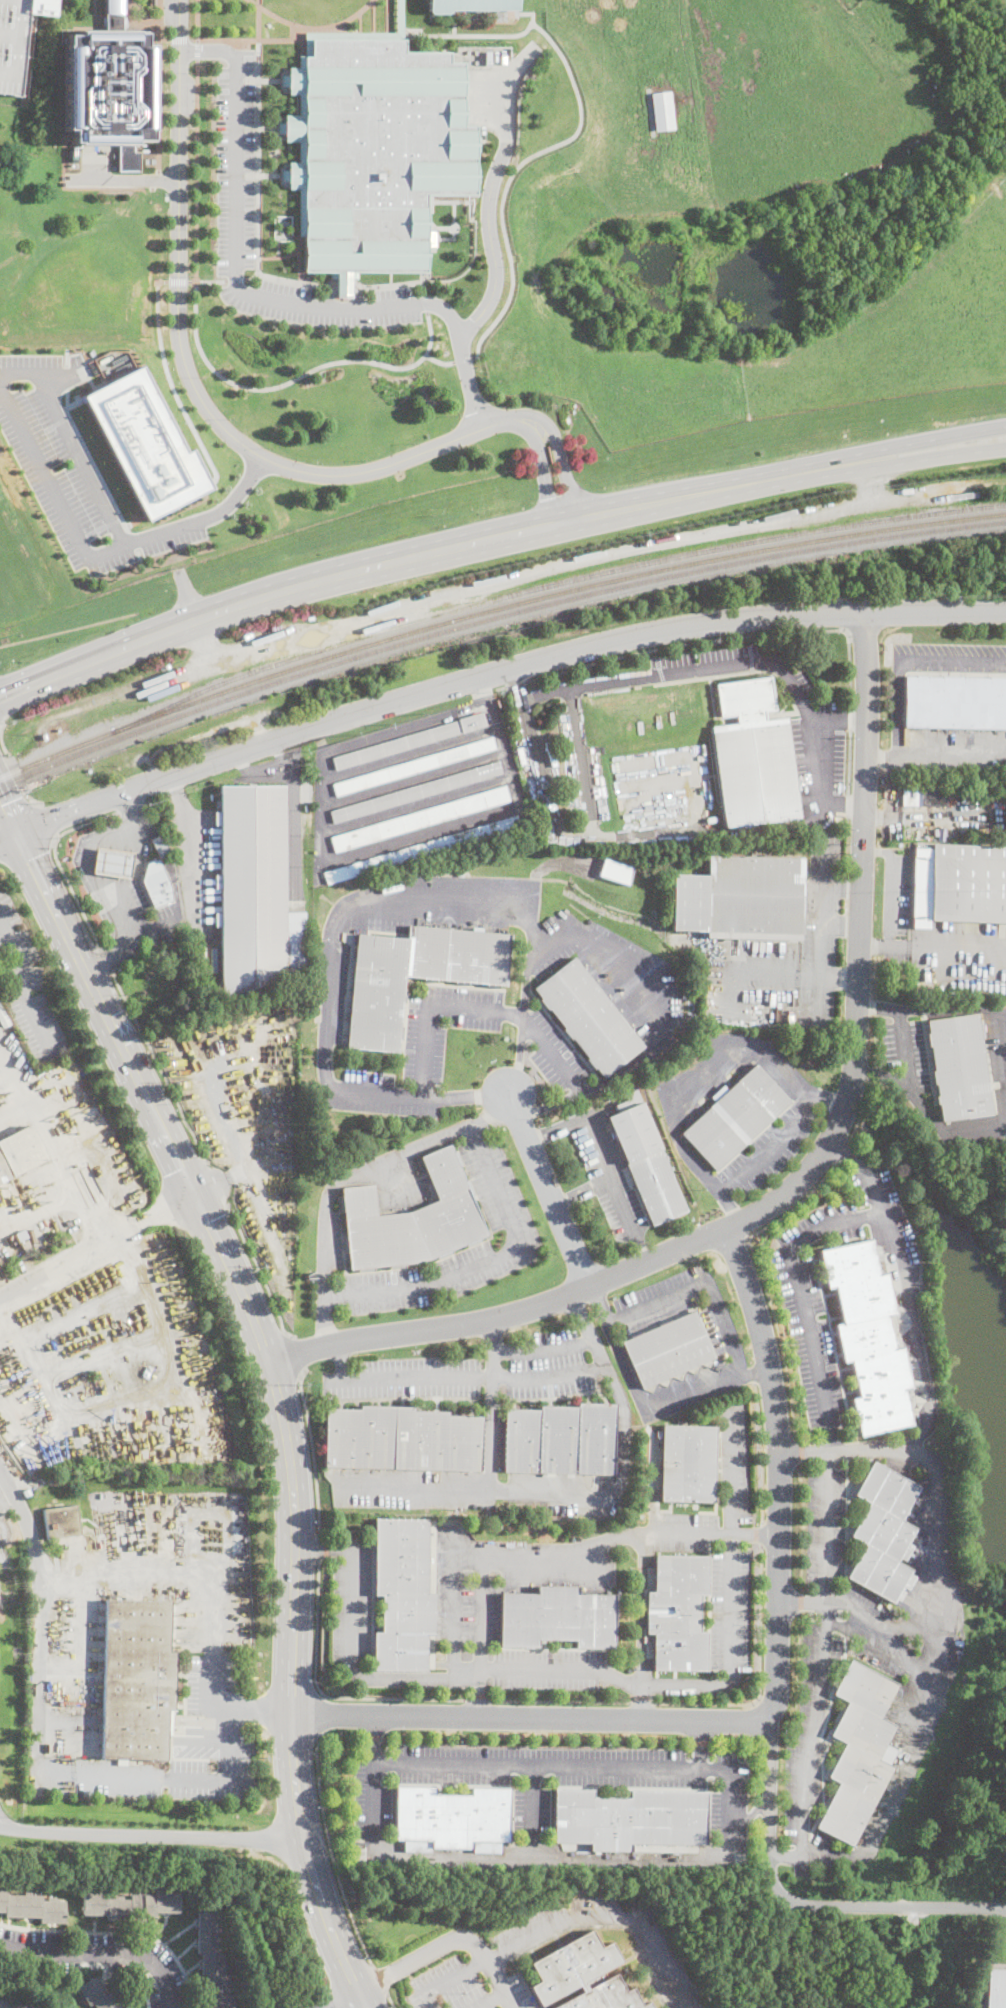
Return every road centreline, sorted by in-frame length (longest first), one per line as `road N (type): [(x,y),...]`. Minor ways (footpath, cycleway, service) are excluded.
road 1 (residential): [(268,1359),(532,1308),(723,1233),(781,1201),(825,1155),(855,1048),(864,612)]
road 2 (primary): [(91,981),(239,1282),(280,1397),(295,1537),(297,1797),(314,1879),(368,2007)]
road 3 (residential): [(291,1712),(734,1723),(766,1711),(778,1678),(777,1416),(759,1322),(723,1233)]
road 4 (tertiary): [(864,612),(679,628),(578,650),(316,725),(13,830)]
road 5 (residential): [(538,427),(511,417),(386,466),(318,474),(261,458),(221,426),(197,395),(179,342),(179,0)]
road 6 (primary): [(549,524),(240,606),(0,699)]
road 7 (residential): [(986,1907),(805,1904),(781,1894),(770,1869),(770,1732),(762,1714)]
road 8 (primary): [(785,478),(549,524)]
road 9 (primary): [(1005,430),(898,447),(785,478)]
road 10 (primary): [(785,478),(1005,451)]
road 11 (residential): [(592,1285),(509,1094)]
road 12 (residential): [(0,1944),(149,1956),(171,2007)]
road 13 (primary): [(13,830),(91,981)]
road 14 (tertiary): [(1005,610),(864,612)]

